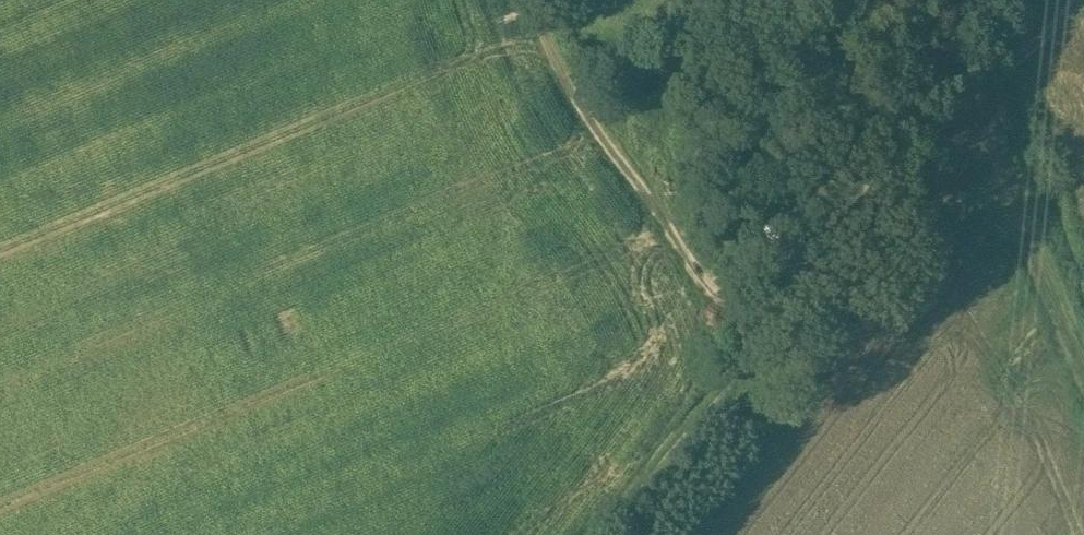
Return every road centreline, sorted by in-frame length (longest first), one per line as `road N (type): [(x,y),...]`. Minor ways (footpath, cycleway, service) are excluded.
road 1 (track): [(1083,0),(903,170),(606,534)]
road 2 (track): [(938,137),(1035,261),(1083,362)]

